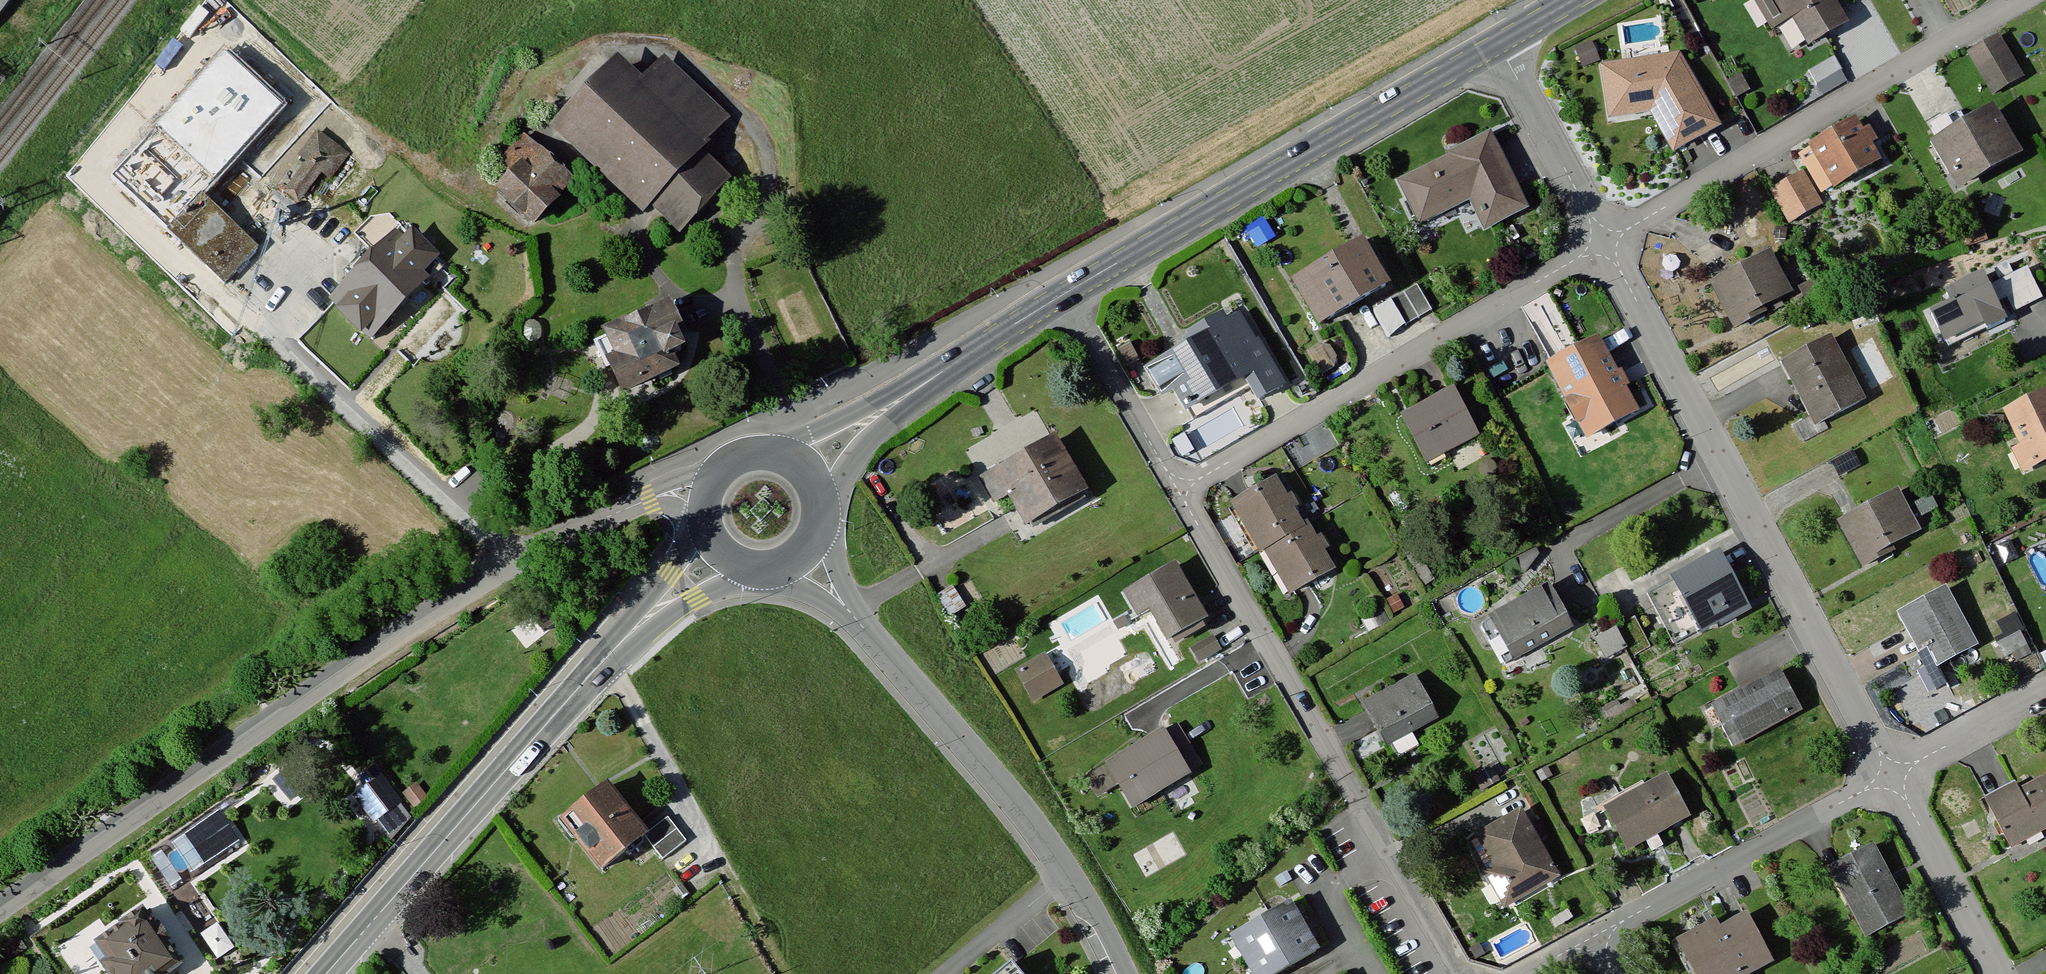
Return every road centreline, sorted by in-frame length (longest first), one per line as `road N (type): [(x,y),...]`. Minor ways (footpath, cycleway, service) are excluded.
road 1 (residential): [(700,487),(413,610),(0,899)]
road 2 (residential): [(1604,246),(1891,769)]
road 3 (secondary): [(714,553),(655,606),(327,973)]
road 4 (residential): [(1173,476),(1454,973)]
road 5 (residential): [(803,555),(1078,884),(1122,973)]
road 6 (secondary): [(1067,298),(1498,43)]
road 7 (residential): [(1173,476),(1604,246)]
road 8 (residential): [(1604,246),(2017,0)]
road 9 (residential): [(1602,936),(1891,769)]
road 10 (secondary): [(808,469),(1067,298)]
road 11 (residential): [(1891,769),(1997,973)]
road 12 (residential): [(1498,43),(1604,246)]
road 13 (residential): [(1067,298),(1173,476)]
road 14 (residential): [(1891,769),(2045,692)]
road 15 (secondary): [(808,469),(765,446),(733,452),(700,487)]

